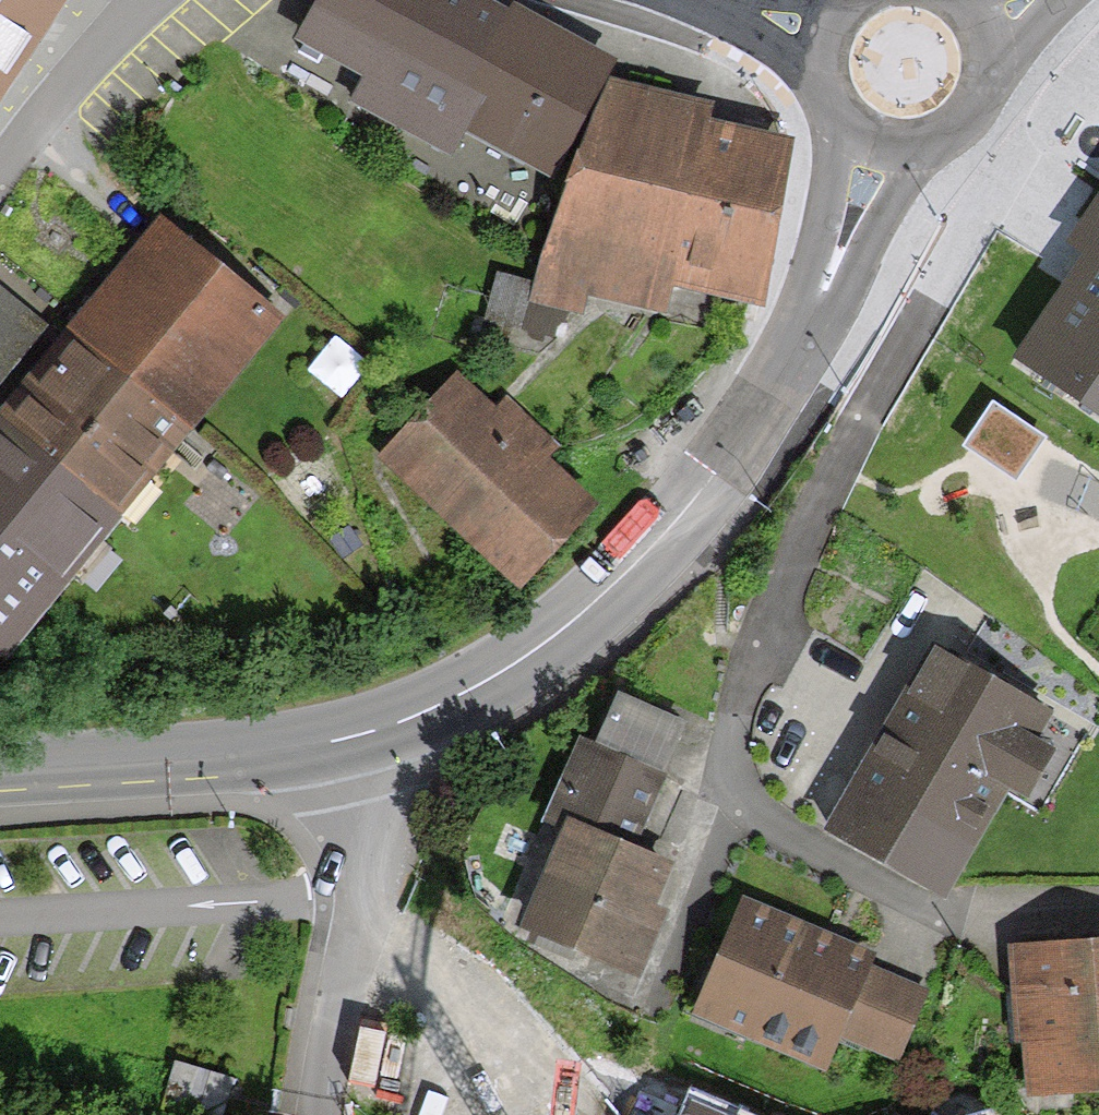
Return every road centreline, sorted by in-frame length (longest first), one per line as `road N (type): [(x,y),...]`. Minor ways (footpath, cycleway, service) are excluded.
road 1 (residential): [(971,110),(1007,175),(834,469),(743,691),(728,780),(741,807),(930,911),(1098,913)]
road 2 (tertiary): [(347,739),(459,696),(581,615),(694,500),(764,404),(818,297),(880,141)]
road 3 (residential): [(347,739),(367,810),(362,890),(317,1114)]
road 4 (tertiary): [(0,773),(347,739)]
road 5 (residential): [(131,0),(0,165)]
road 6 (tertiary): [(830,33),(827,85),(856,128),(880,141)]

